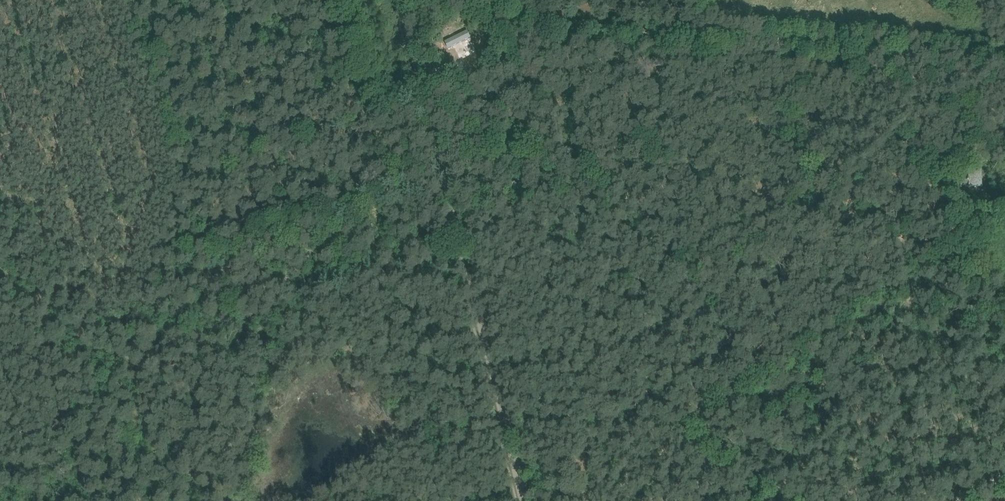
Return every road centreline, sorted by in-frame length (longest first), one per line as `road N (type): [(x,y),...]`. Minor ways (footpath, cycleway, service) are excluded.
road 1 (track): [(1004,55),(593,28),(506,20),(448,0)]
road 2 (unclassified): [(524,500),(403,0)]

